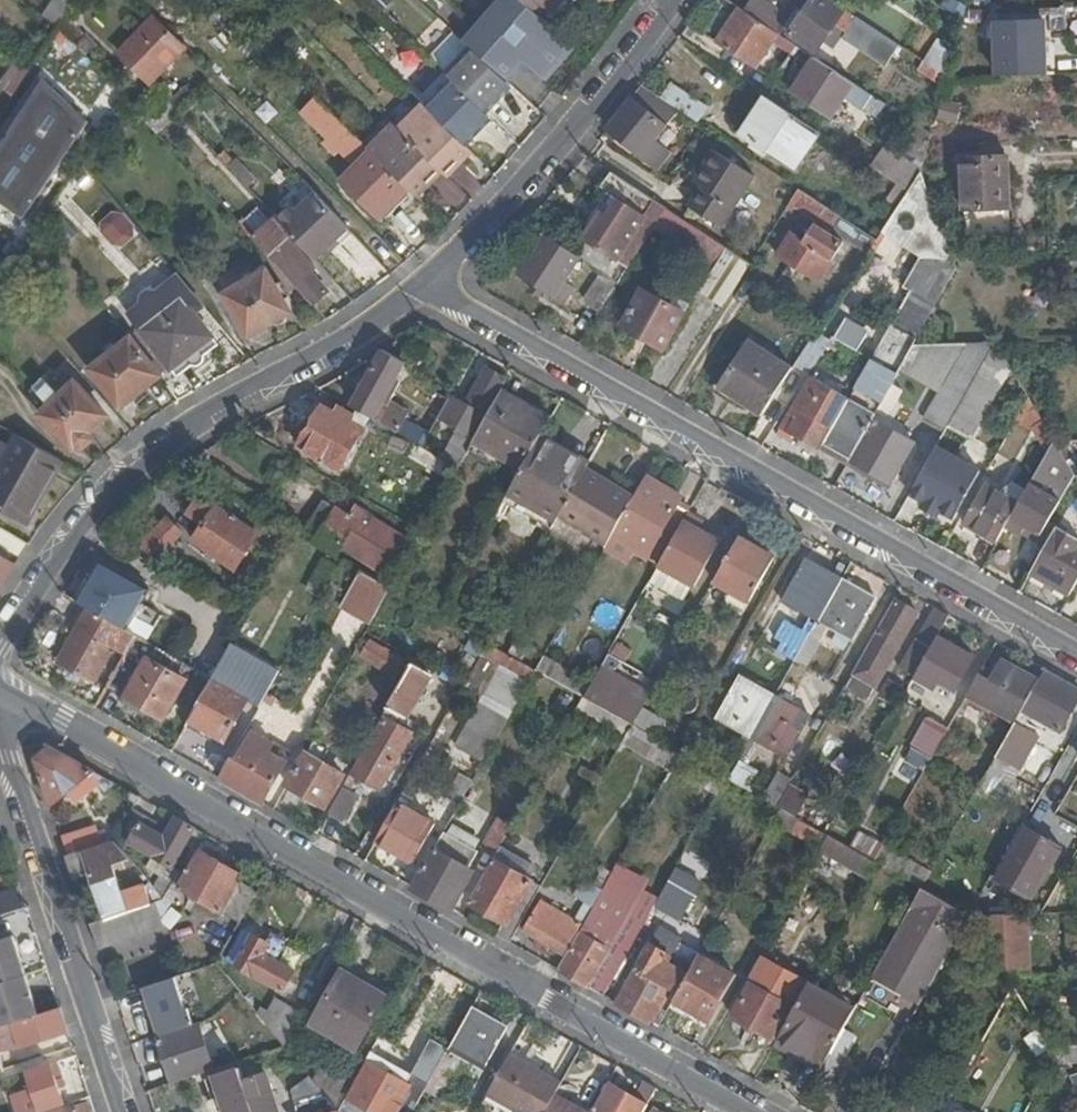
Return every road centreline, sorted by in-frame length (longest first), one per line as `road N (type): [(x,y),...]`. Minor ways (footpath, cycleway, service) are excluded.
road 1 (unclassified): [(0,687),(747,1111)]
road 2 (residential): [(426,287),(1076,658)]
road 3 (residential): [(0,645),(76,541),(138,474),(426,287)]
road 4 (unclassified): [(124,1111),(0,736)]
road 5 (residential): [(426,287),(606,74),(656,0)]

